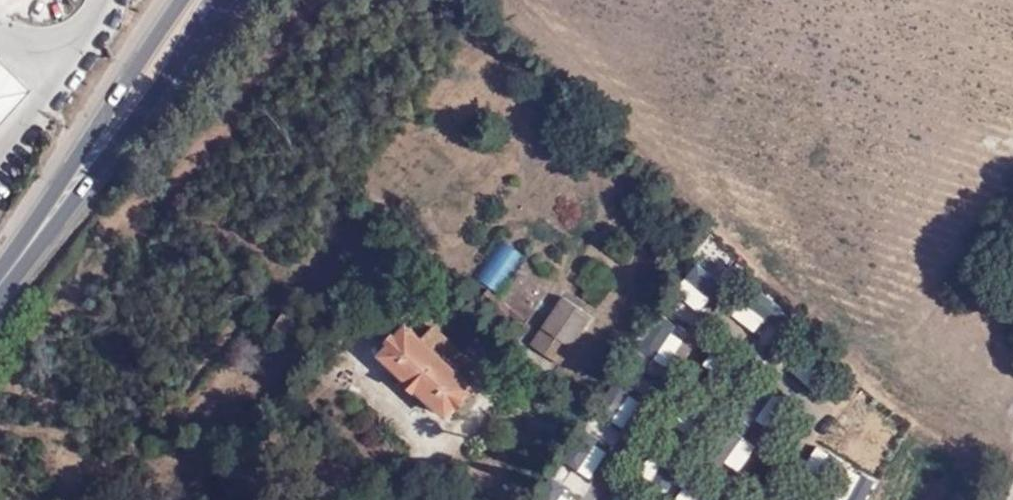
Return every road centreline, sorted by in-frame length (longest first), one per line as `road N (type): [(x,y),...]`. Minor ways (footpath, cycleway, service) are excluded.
road 1 (track): [(508,0),(926,414),(1012,453)]
road 2 (secondary): [(55,210),(231,0)]
road 3 (secondary): [(183,0),(117,90),(55,210)]
road 4 (track): [(1012,389),(984,348),(980,289),(992,209),(1012,167)]

